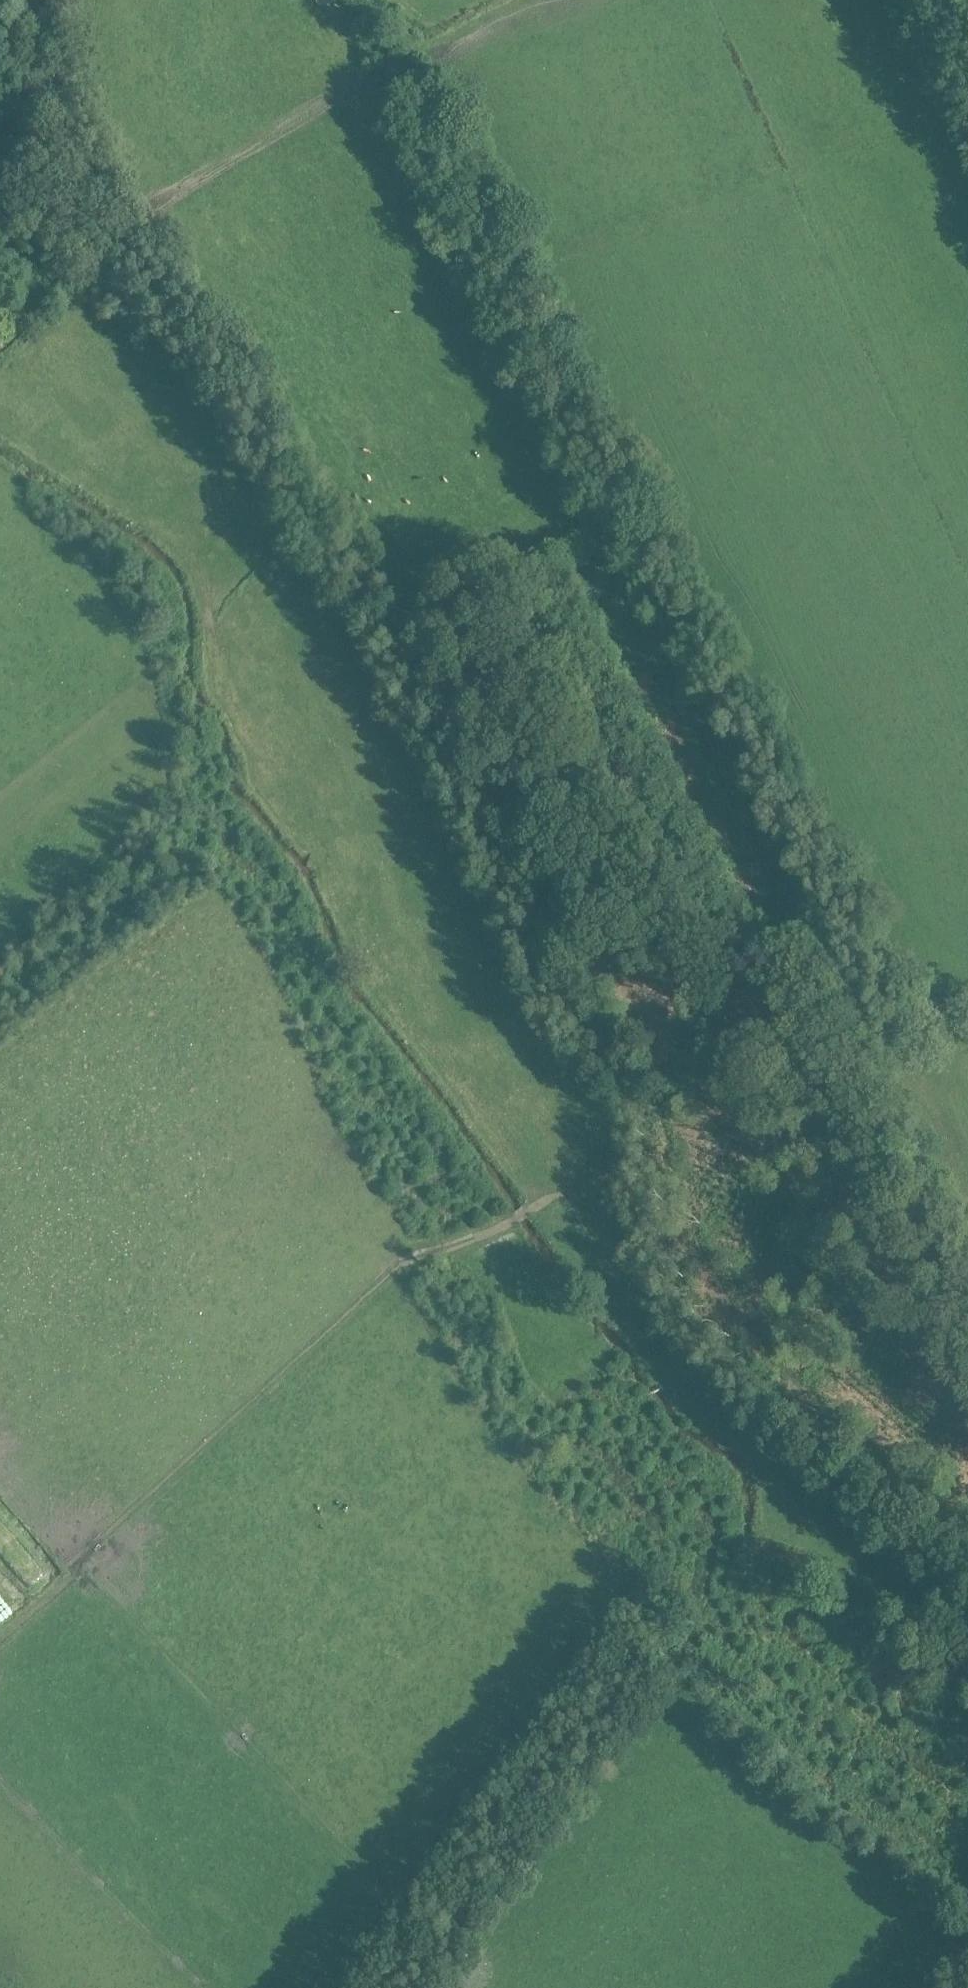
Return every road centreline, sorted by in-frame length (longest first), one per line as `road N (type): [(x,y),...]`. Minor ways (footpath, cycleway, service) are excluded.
road 1 (track): [(967,1545),(852,1432),(804,1432),(773,1445),(758,1439),(644,1325),(561,1195),(394,1263),(72,1565),(85,1580),(0,1654)]
road 2 (track): [(606,0),(497,37),(407,57),(353,84),(142,219),(0,348)]

